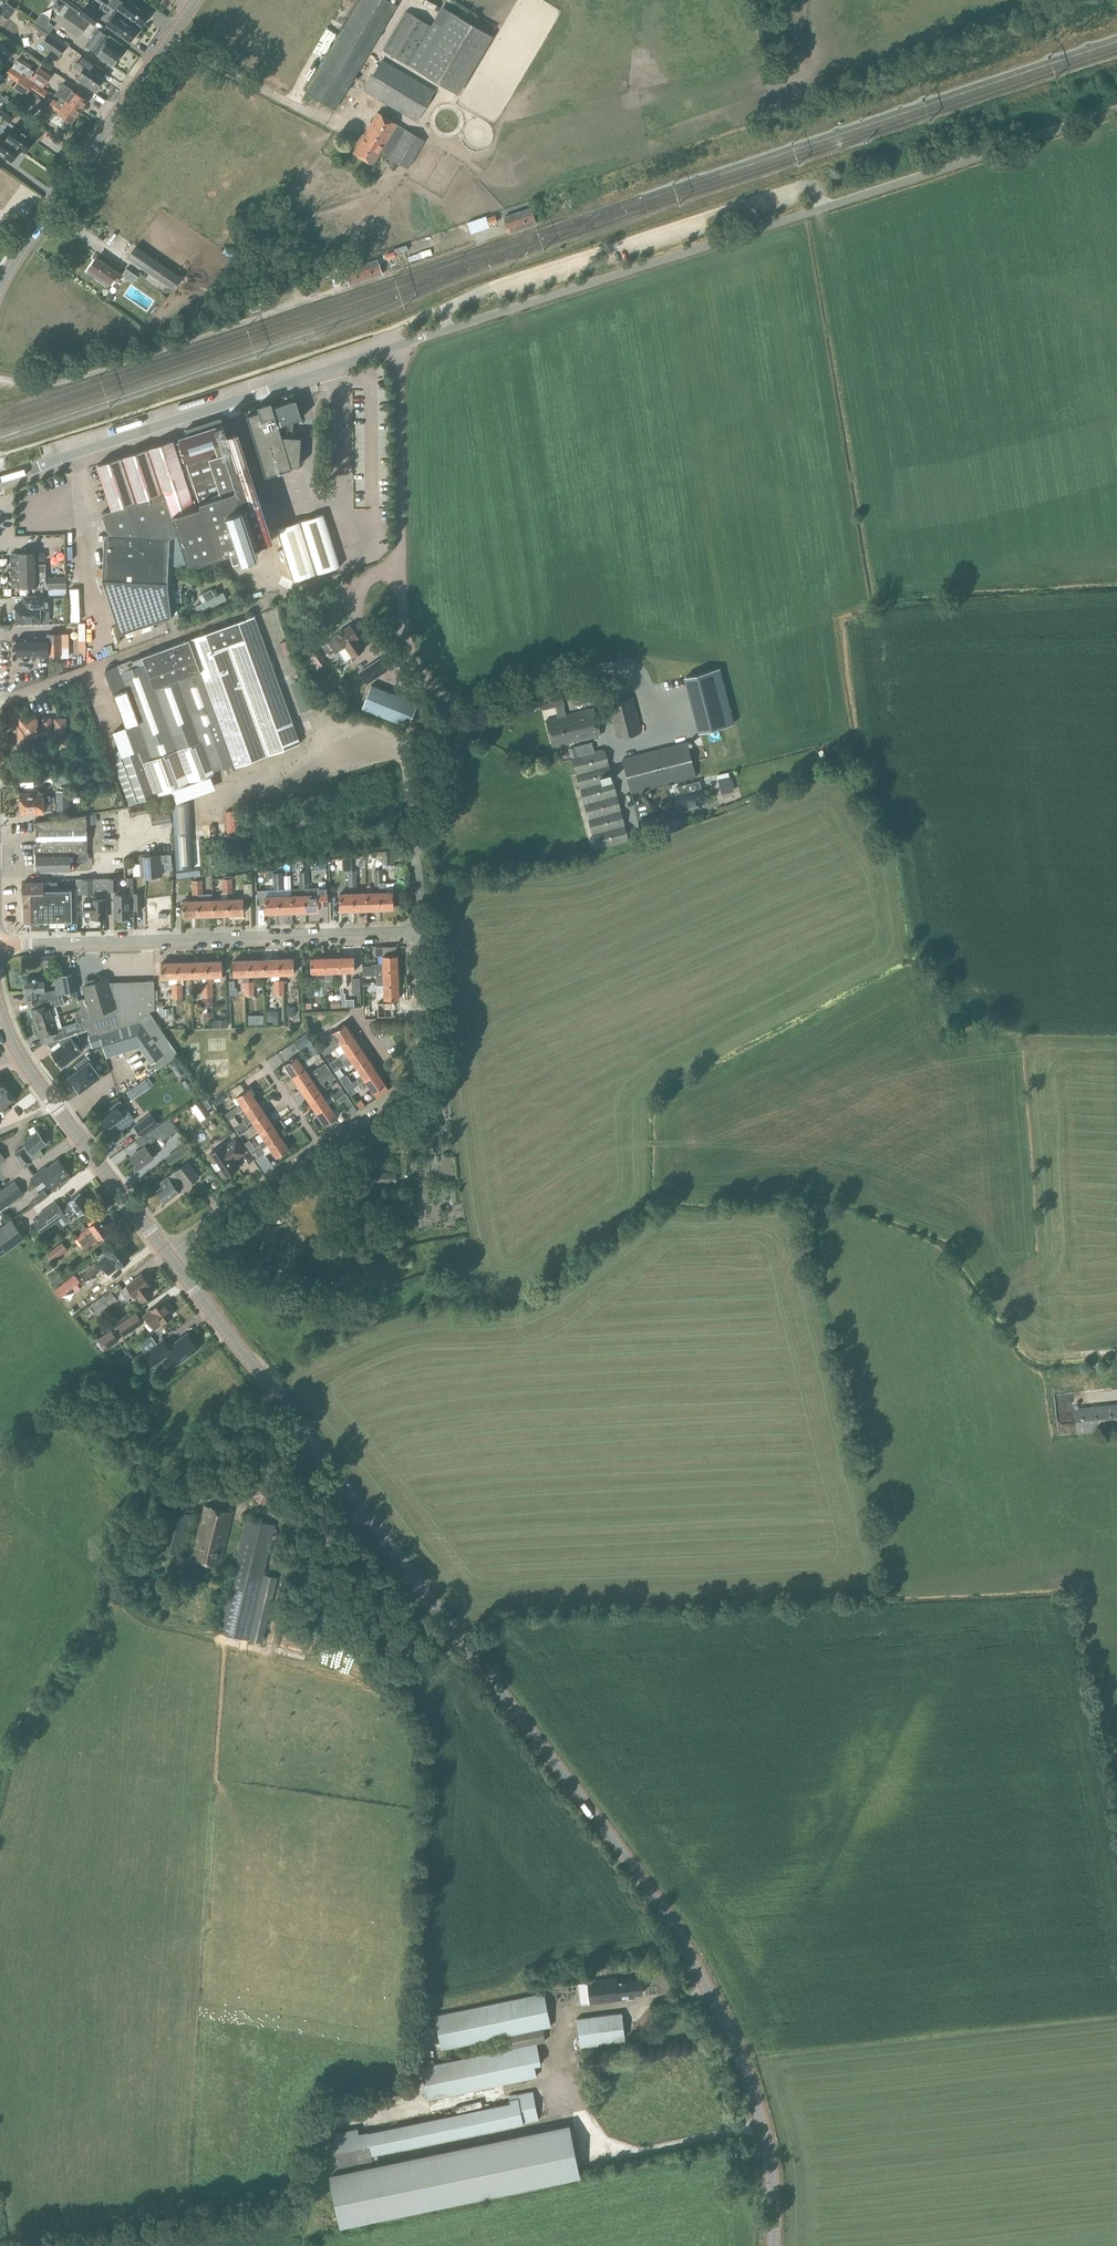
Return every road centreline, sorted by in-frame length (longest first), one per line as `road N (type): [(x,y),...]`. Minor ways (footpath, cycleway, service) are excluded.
road 1 (secondary): [(775,2245),(765,2125),(744,2062),(660,1902),(167,1253)]
road 2 (unclassified): [(0,480),(1116,110)]
road 3 (residential): [(0,944),(421,930)]
road 4 (unclassified): [(421,930),(405,752),(397,744),(379,738),(218,799)]
road 5 (secondary): [(0,287),(197,0)]
road 6 (secondary): [(167,1253),(30,1073),(0,1010)]
road 7 (residential): [(167,1253),(322,1149)]
road 8 (residential): [(406,1093),(426,1069),(421,930)]

